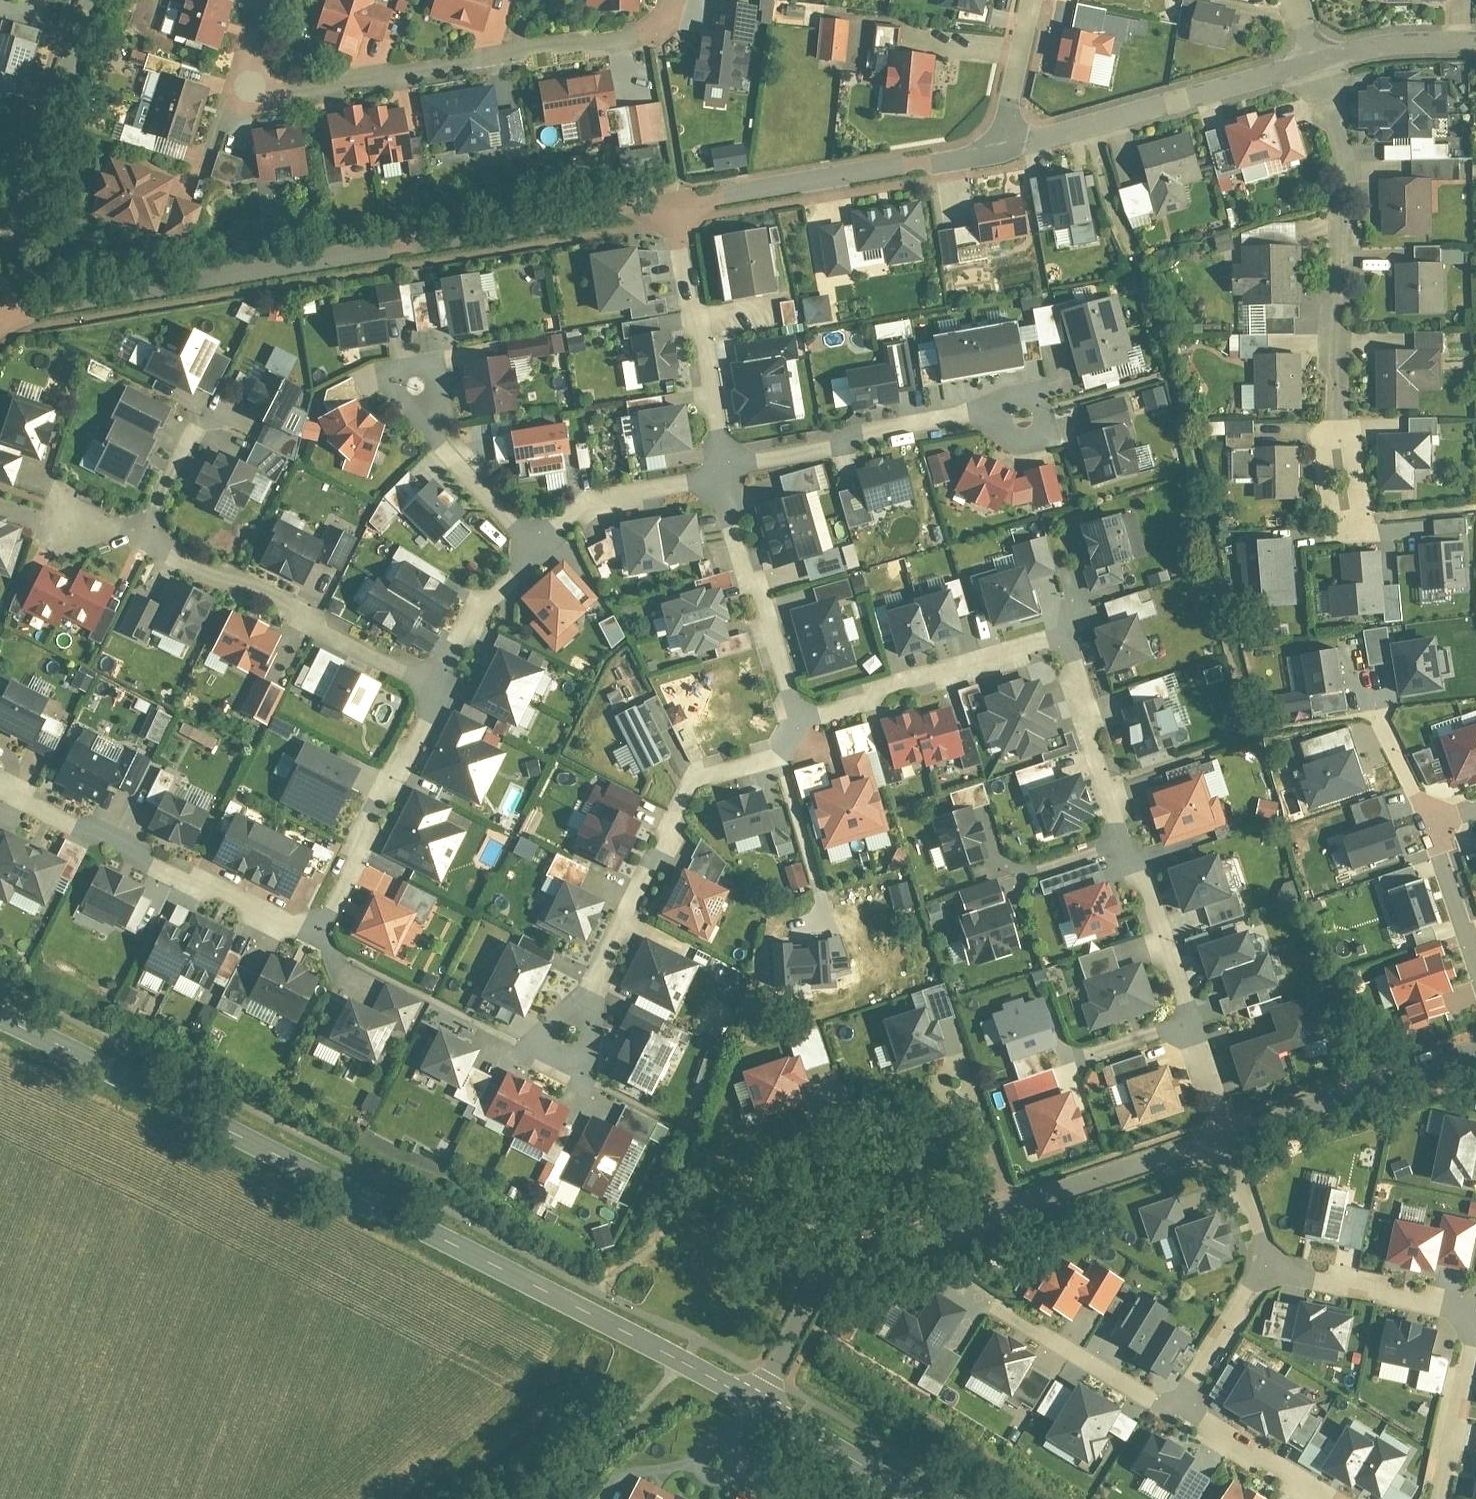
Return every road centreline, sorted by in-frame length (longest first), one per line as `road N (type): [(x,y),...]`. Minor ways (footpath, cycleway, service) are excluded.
road 1 (tertiary): [(0,1022),(753,1402)]
road 2 (residential): [(673,212),(16,330),(0,326)]
road 3 (residential): [(0,790),(315,946),(446,683)]
road 4 (residential): [(1227,1140),(820,1279),(753,1402)]
road 5 (residential): [(684,0),(669,31),(645,41),(292,96),(242,90),(268,0)]
road 6 (residential): [(1133,845),(1069,643),(800,722)]
road 7 (residential): [(1343,490),(1330,439),(1346,155),(1314,64)]
road 8 (residential): [(800,722),(780,758),(696,784),(569,1038)]
road 9 (residential): [(136,543),(446,683)]
road 10 (residential): [(1004,148),(673,212)]
road 11 (residential): [(1314,64),(1004,148)]
road 12 (residential): [(1026,424),(979,419),(765,459),(720,479)]
road 13 (residential): [(93,0),(0,274)]
road 14 (residential): [(673,212),(720,479)]
road 15 (residential): [(1475,1058),(1227,1140)]
road 16 (residential): [(720,479),(800,722)]
road 17 (residential): [(1475,1309),(1266,1263)]
road 18 (residential): [(1180,1409),(1000,1306)]
road 19 (residential): [(419,390),(537,555)]
road 20 (residential): [(537,555),(615,502),(720,479)]
road 21 (tertiary): [(753,1402),(919,1498)]
road 22 (residential): [(1190,1026),(1133,845)]
road 23 (residential): [(1440,1498),(1475,1314)]
road 24 (residential): [(1180,1409),(1329,1498)]
road 25 (residential): [(1266,1263),(1180,1409)]
road 26 (residential): [(1475,44),(1423,45),(1314,64)]
road 27 (residential): [(446,683),(501,585),(537,555)]
road 28 (residential): [(1475,812),(1457,819),(1447,853),(1475,946)]
road 29 (residential): [(1036,0),(1004,148)]
road 30 (residential): [(136,543),(197,415)]
road 31 (residential): [(1266,1263),(1227,1140)]

